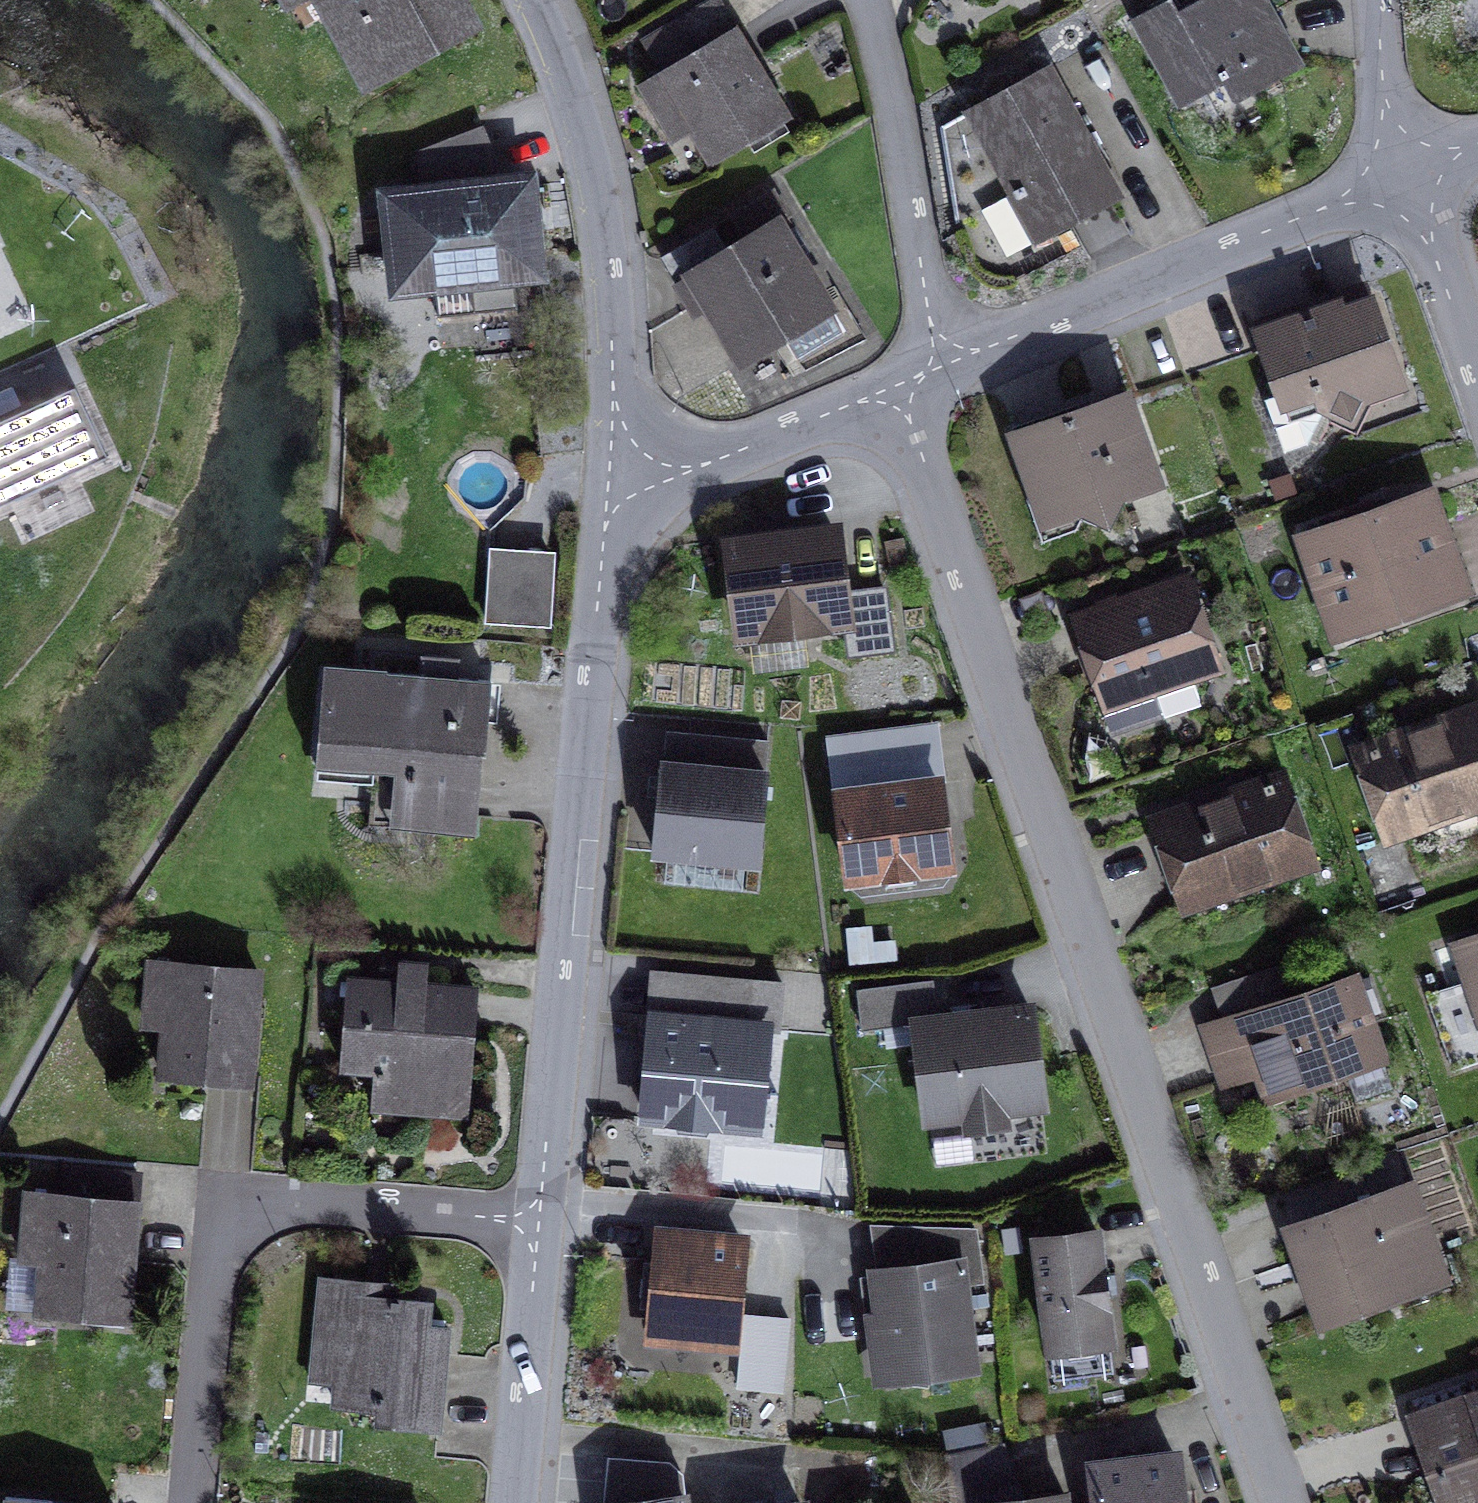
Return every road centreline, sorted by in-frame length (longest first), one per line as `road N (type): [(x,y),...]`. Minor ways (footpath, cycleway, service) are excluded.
road 1 (residential): [(898,388),(1286,1502)]
road 2 (residential): [(608,484),(539,1221)]
road 3 (residential): [(192,1502),(221,1198),(539,1221)]
road 4 (residential): [(938,371),(1406,174)]
road 5 (residential): [(539,0),(566,66),(602,220),(612,320),(608,484)]
road 6 (residential): [(871,0),(898,109),(938,371)]
road 7 (residential): [(608,484),(691,470),(898,388)]
road 8 (residential): [(539,1221),(513,1502)]
road 9 (residential): [(1477,382),(1406,174)]
road 10 (residential): [(1406,174),(1385,102),(1378,0)]

